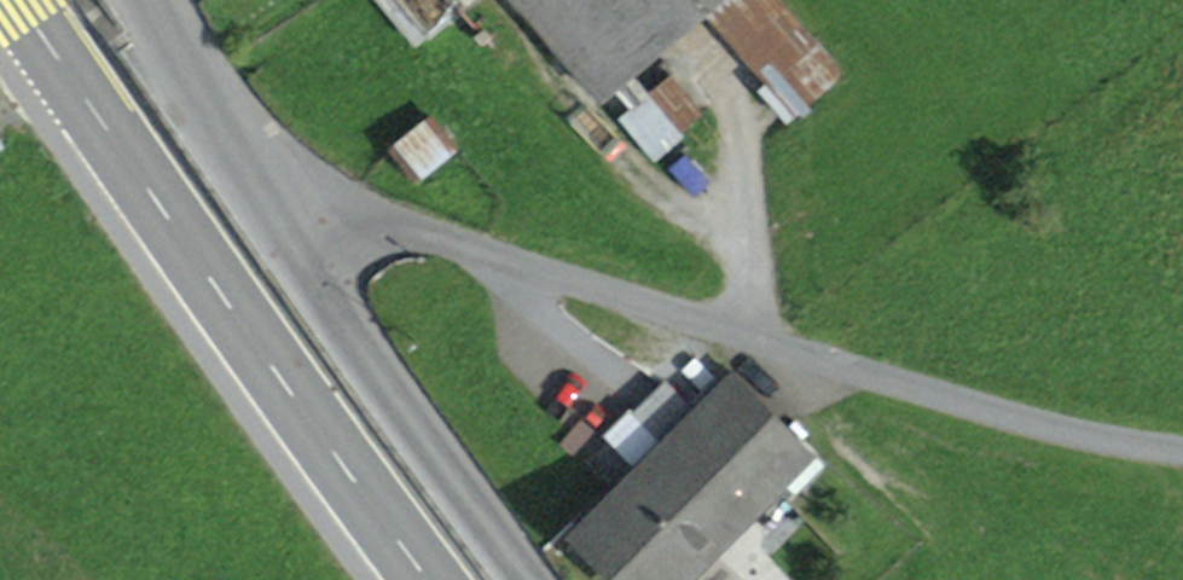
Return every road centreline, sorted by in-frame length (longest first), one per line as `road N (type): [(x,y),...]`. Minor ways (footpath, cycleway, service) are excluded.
road 1 (residential): [(1182,452),(1111,444),(978,411),(421,234),(291,235)]
road 2 (secondary): [(21,0),(424,579)]
road 3 (residential): [(291,235),(533,579)]
road 4 (residential): [(153,0),(291,235)]

